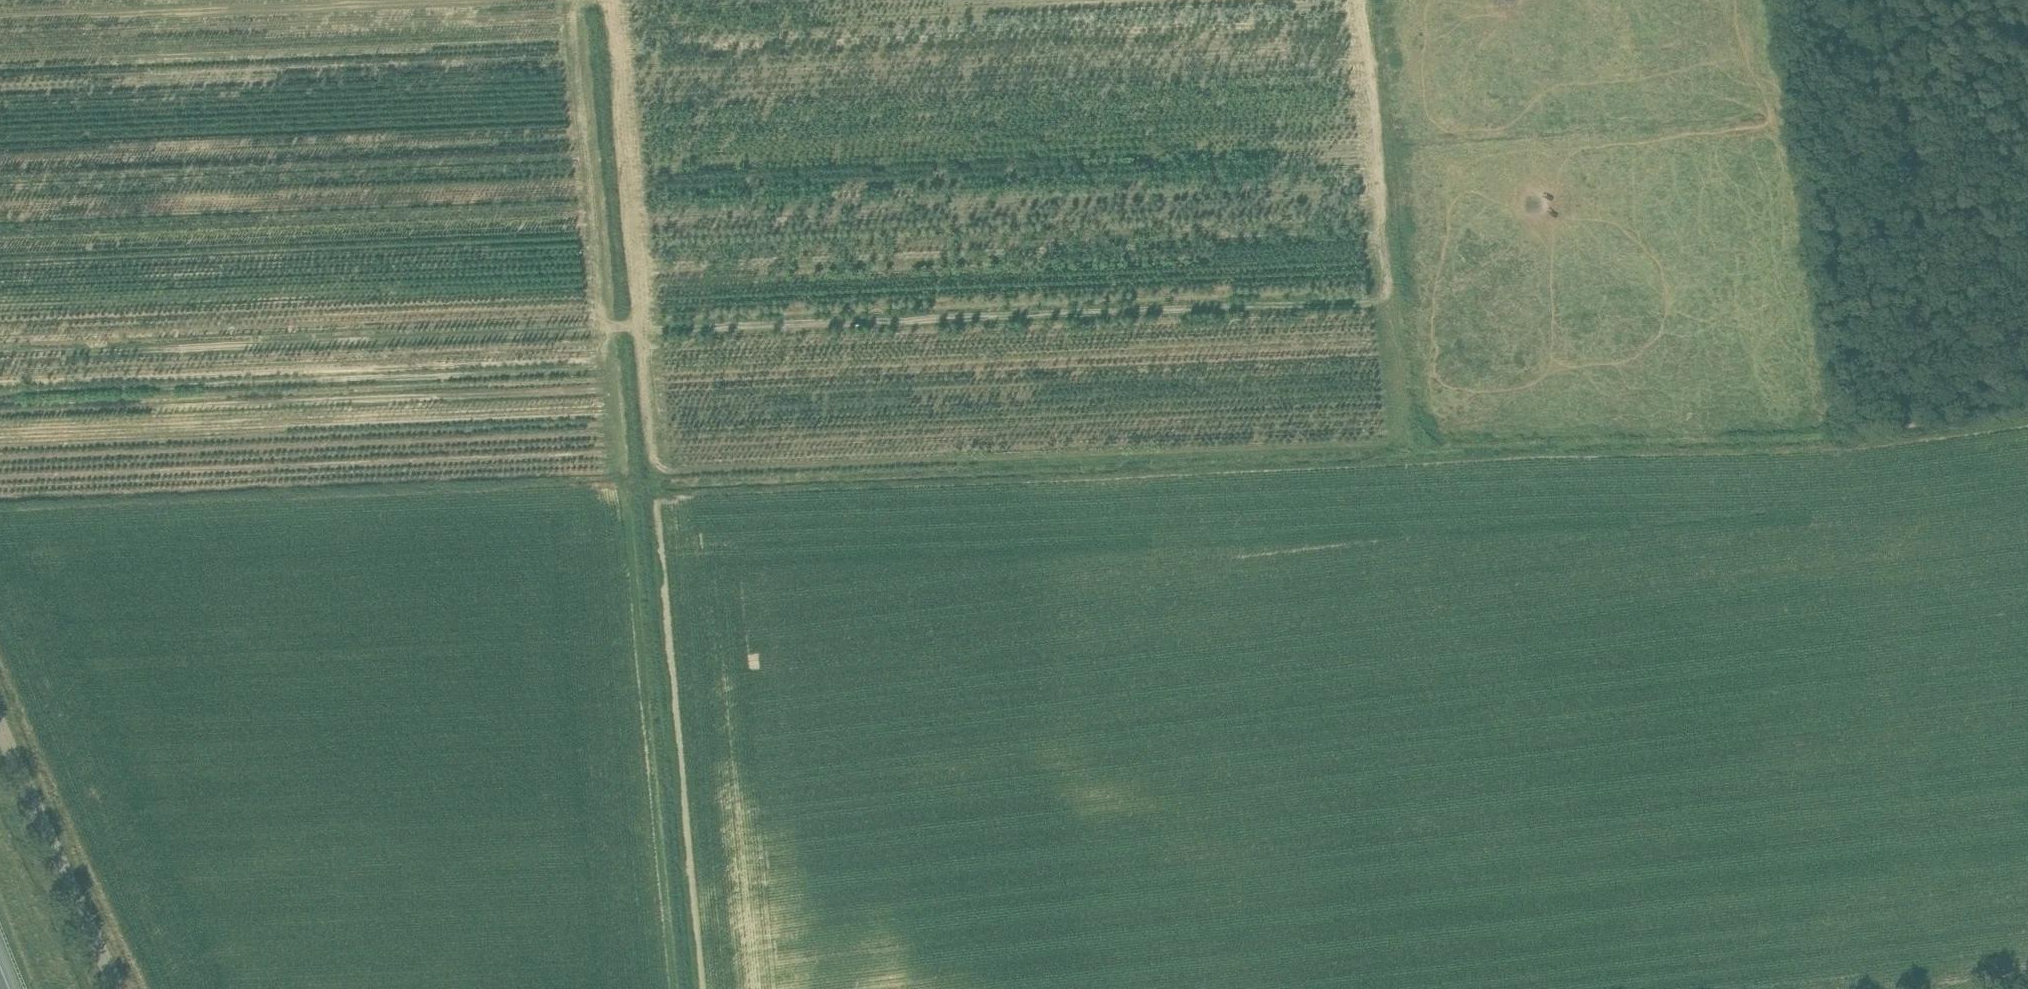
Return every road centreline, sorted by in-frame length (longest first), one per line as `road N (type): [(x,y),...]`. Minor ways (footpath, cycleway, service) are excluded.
road 1 (unclassified): [(123,988),(0,721)]

